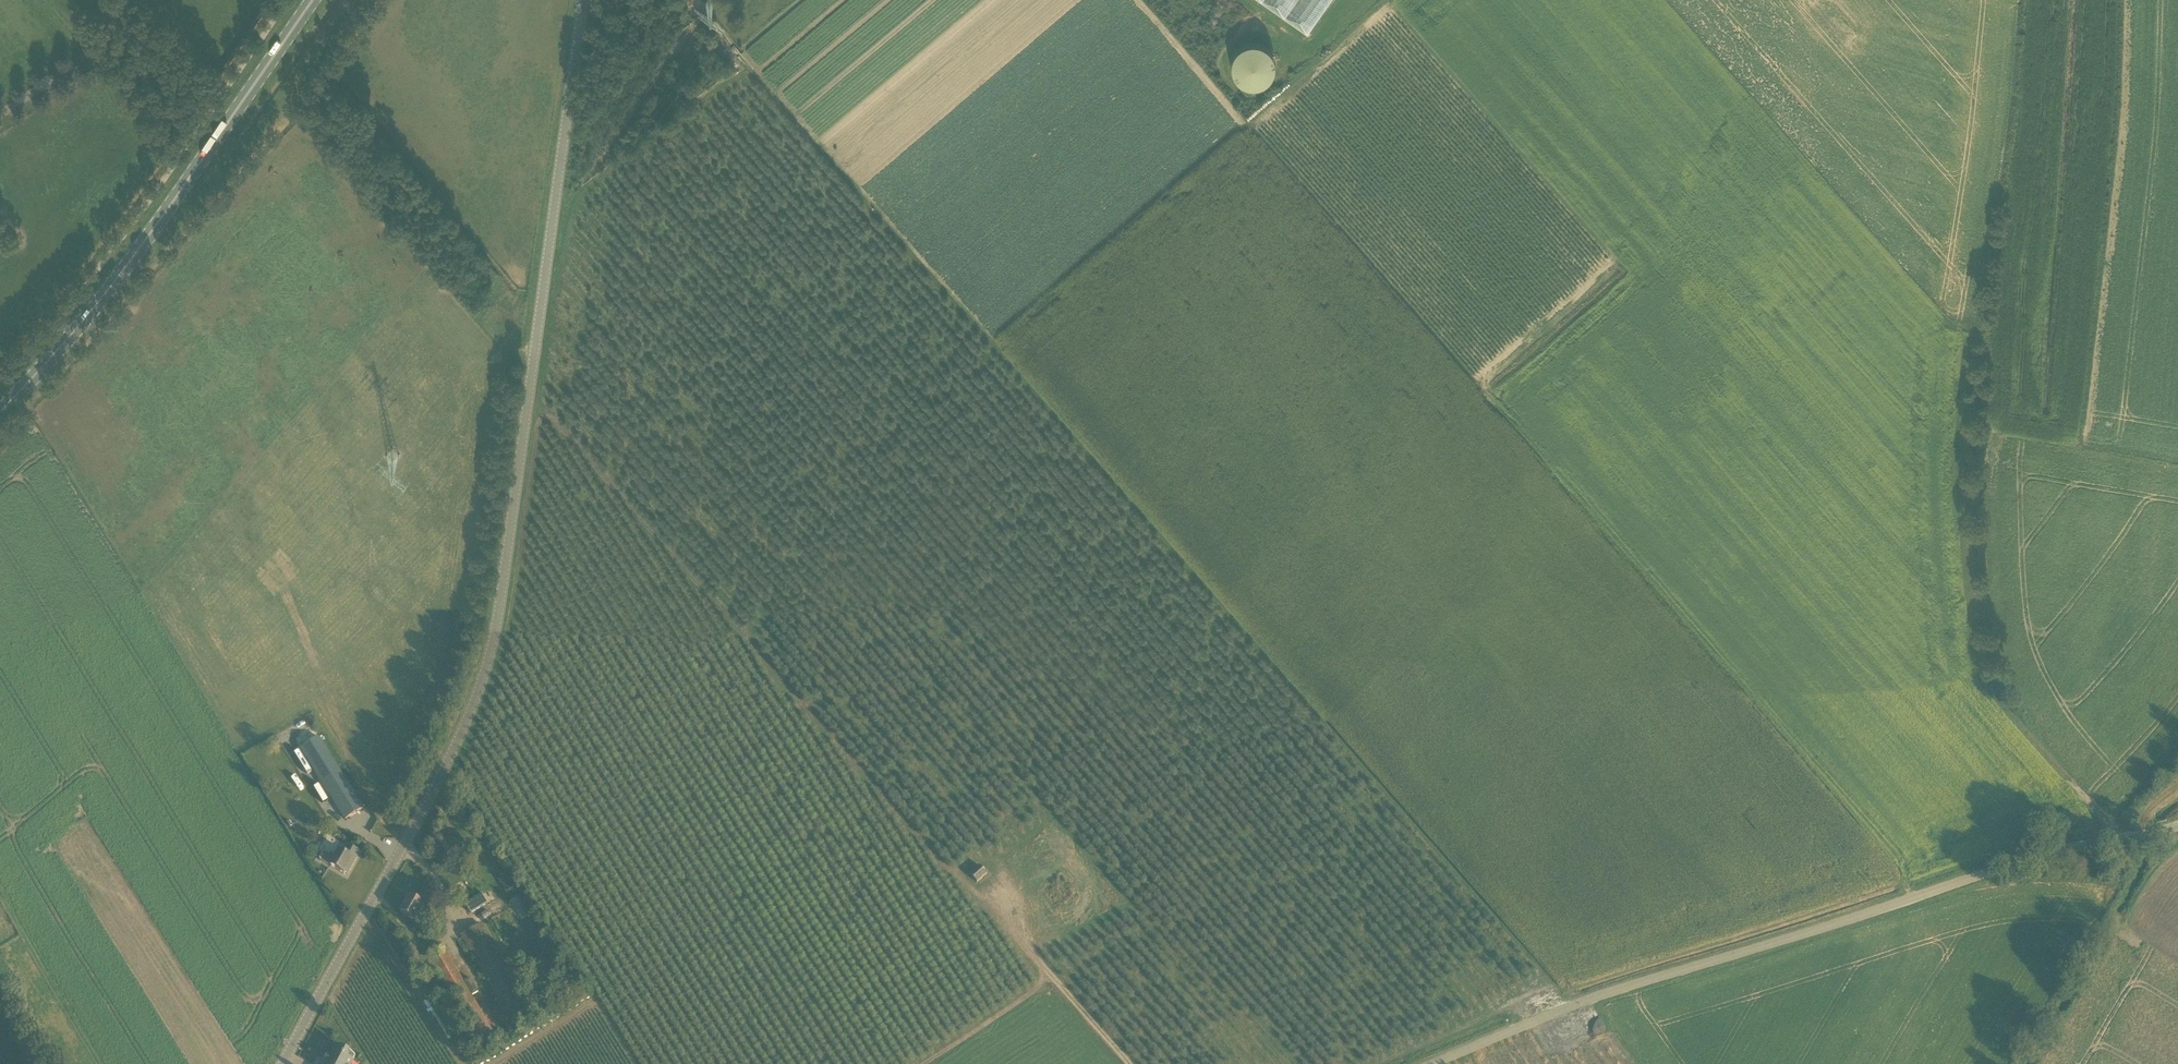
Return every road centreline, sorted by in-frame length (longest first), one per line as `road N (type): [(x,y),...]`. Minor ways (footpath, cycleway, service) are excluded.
road 1 (unclassified): [(284,1063),(465,724),(489,658),(584,0)]
road 2 (unclassified): [(1429,1063),(1669,973),(2020,862),(2177,826)]
road 3 (track): [(2121,837),(2009,713),(1977,660),(1957,480),(1968,344)]
road 4 (primary): [(0,412),(120,275),(312,0)]

